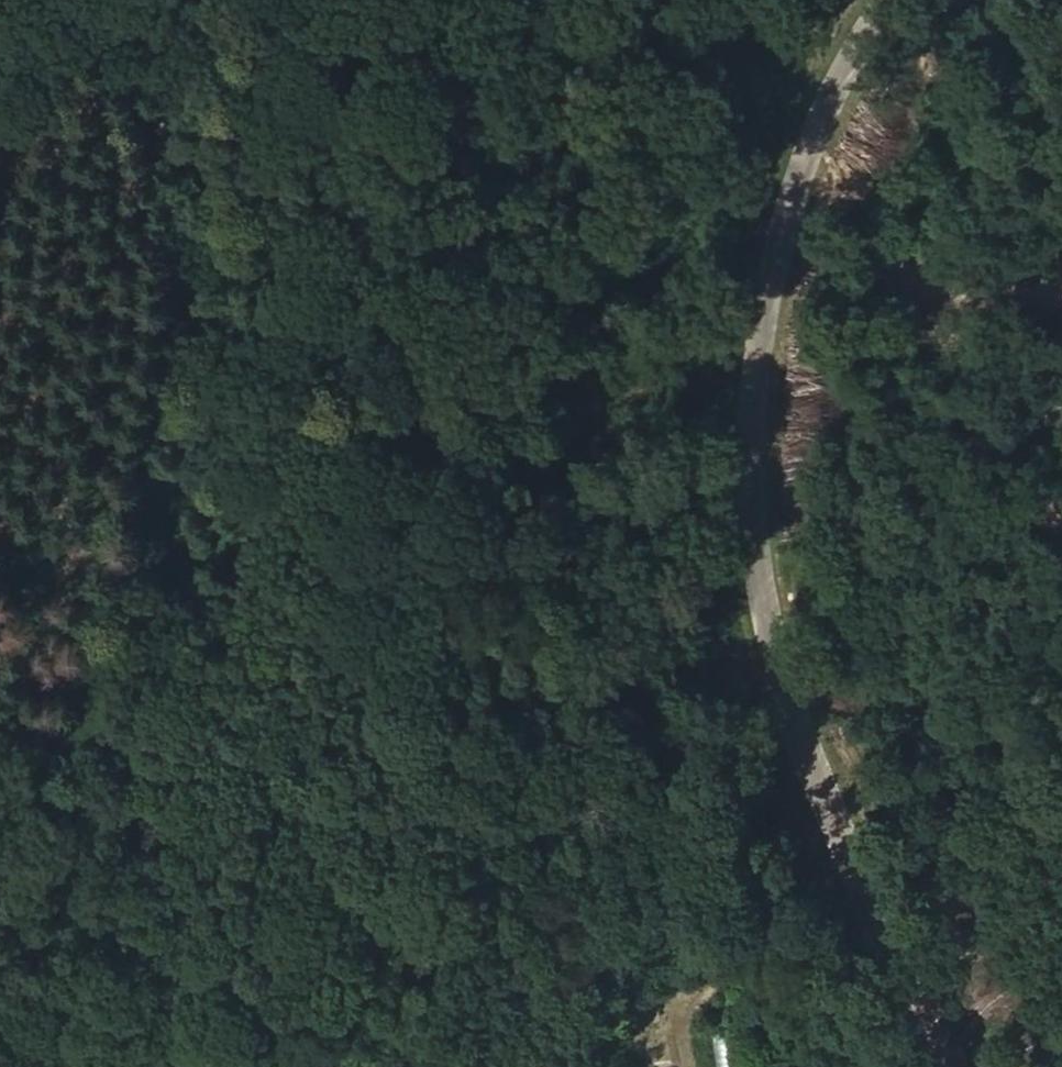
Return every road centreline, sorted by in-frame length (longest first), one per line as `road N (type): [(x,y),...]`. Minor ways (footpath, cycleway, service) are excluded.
road 1 (tertiary): [(872,0),(854,20),(787,196),(738,371),(735,506),(756,638),(876,1007),(911,1066)]
road 2 (track): [(471,1066),(567,1019),(820,819)]

